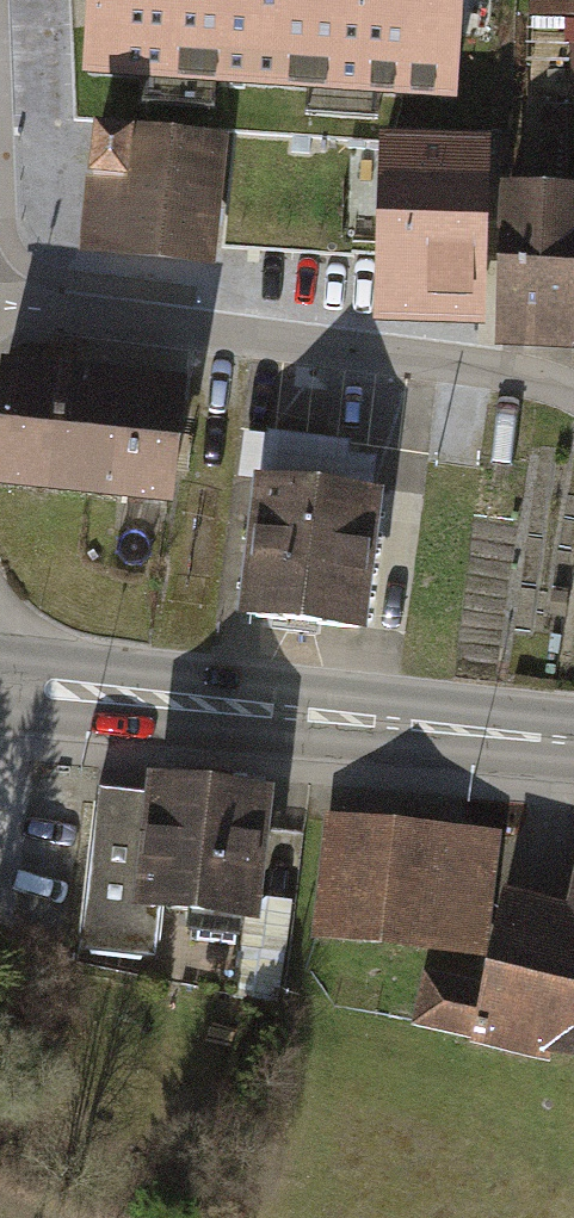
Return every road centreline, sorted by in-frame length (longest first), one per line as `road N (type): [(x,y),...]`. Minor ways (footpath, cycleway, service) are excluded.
road 1 (residential): [(0,300),(464,363),(573,399)]
road 2 (primary): [(573,744),(0,695)]

